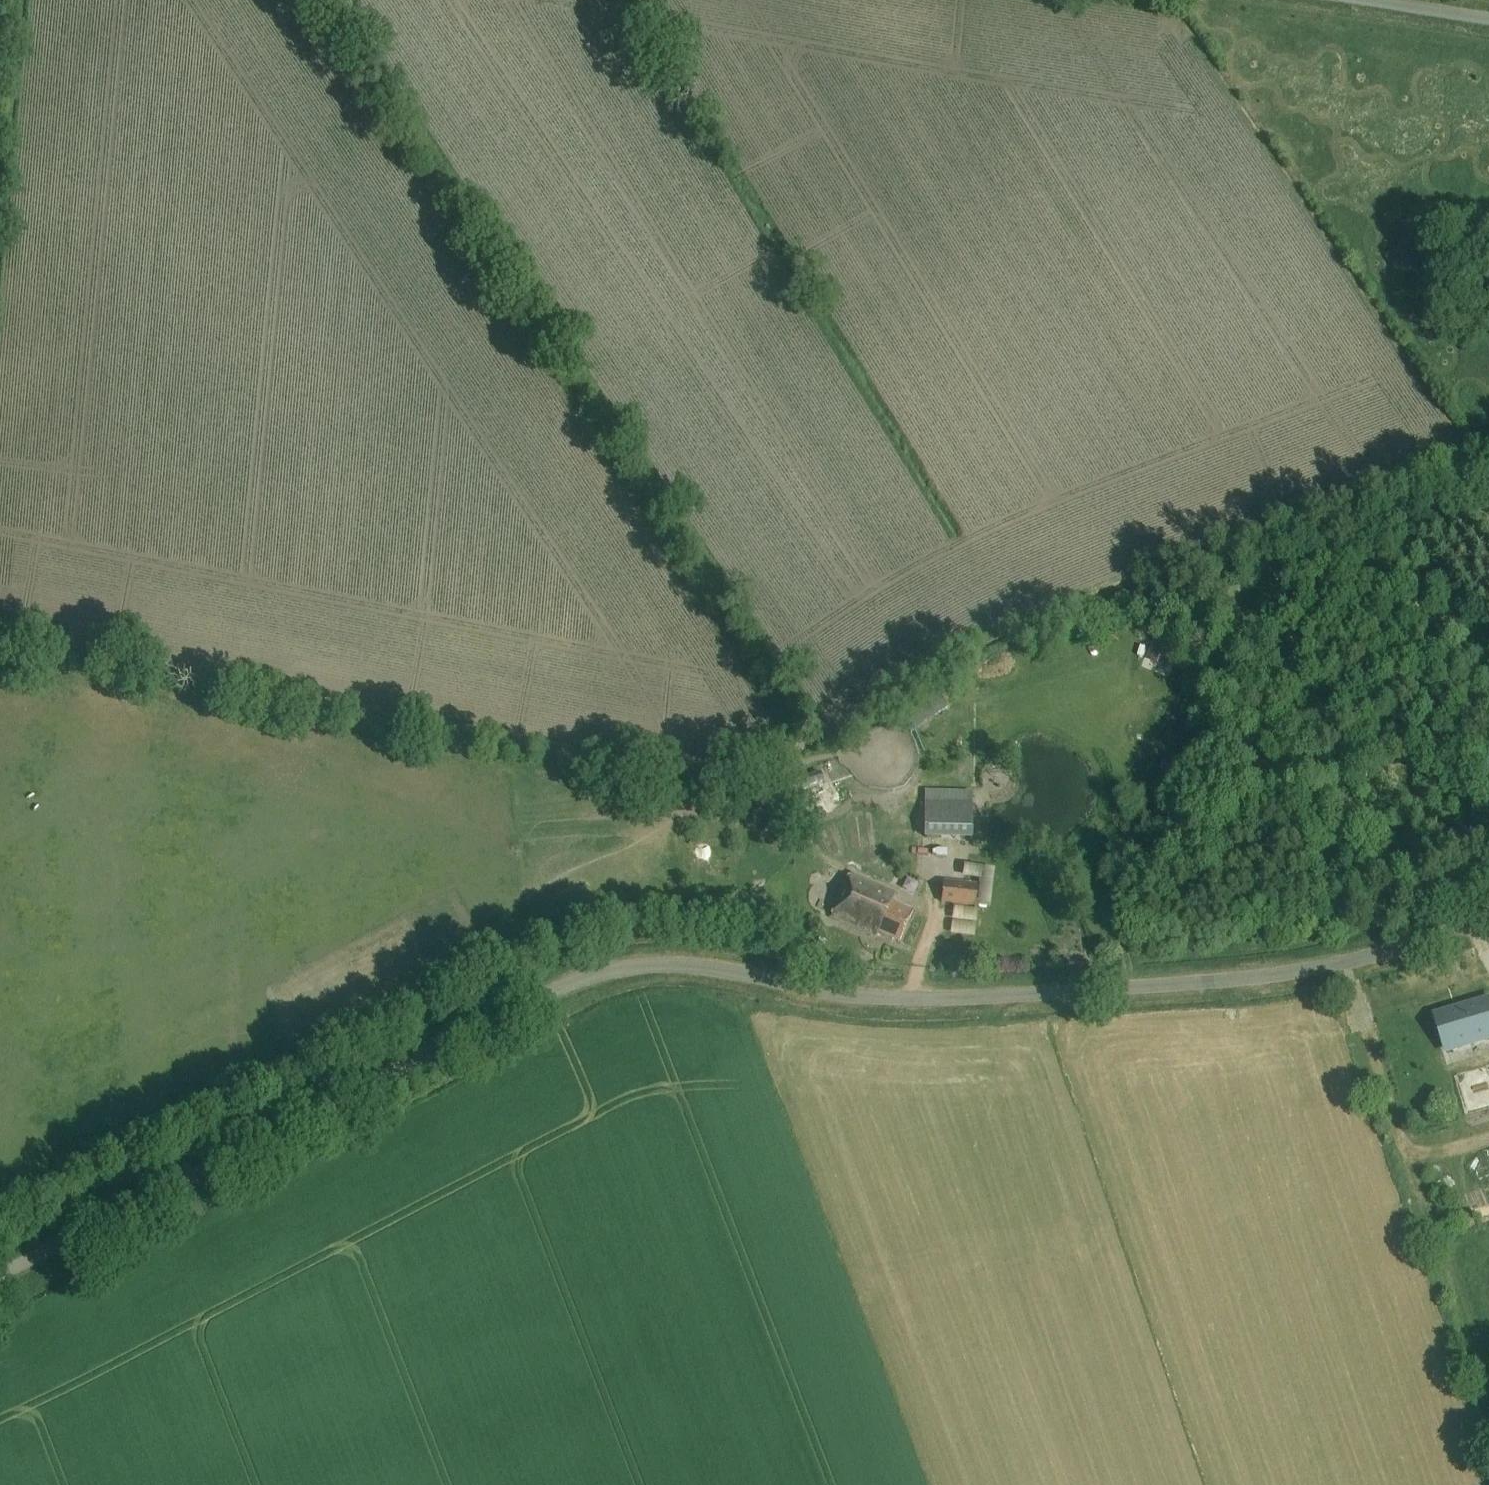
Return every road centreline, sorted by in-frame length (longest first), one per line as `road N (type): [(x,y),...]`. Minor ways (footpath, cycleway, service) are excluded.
road 1 (unclassified): [(0,1275),(562,986),(619,968),(679,965),(836,994),(1002,996),(1345,964),(1488,911)]

